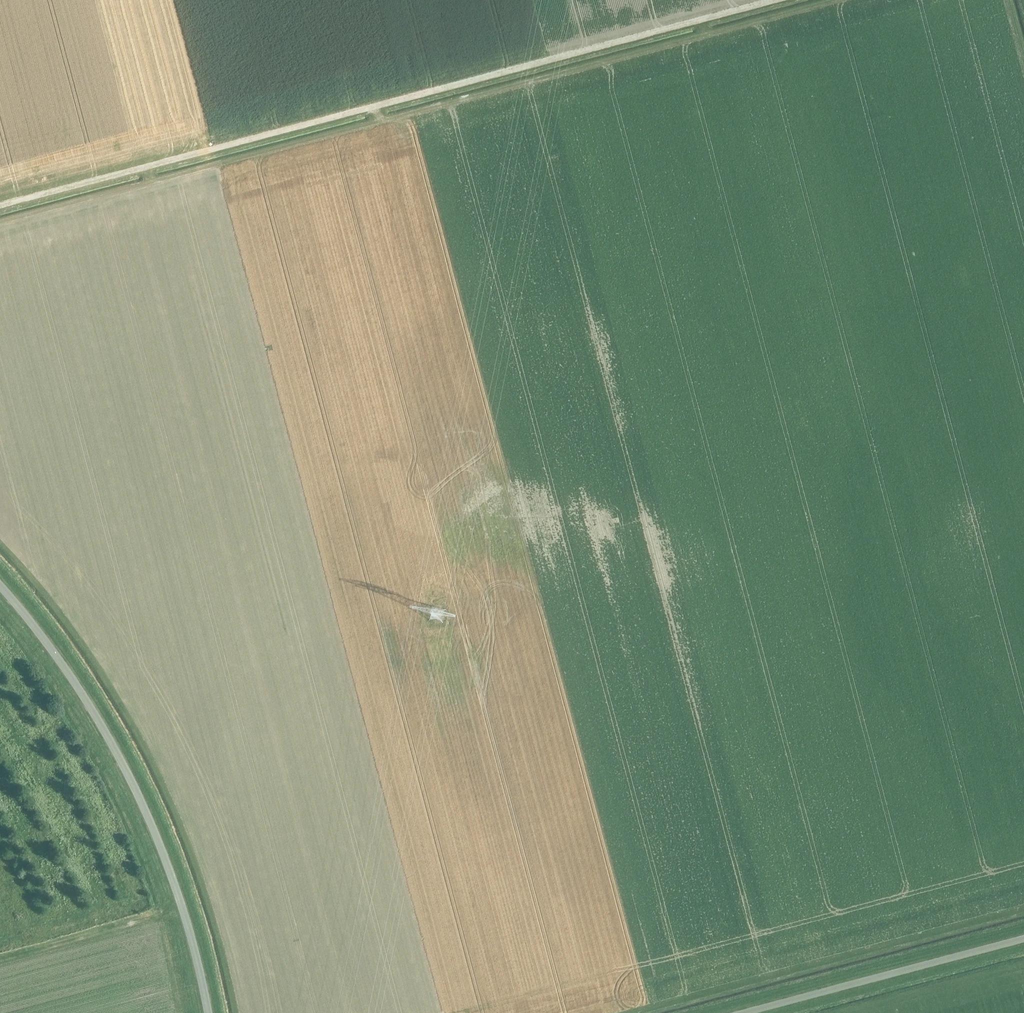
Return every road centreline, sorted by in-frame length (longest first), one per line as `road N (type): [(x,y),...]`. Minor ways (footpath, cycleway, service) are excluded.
road 1 (unclassified): [(208,1012),(174,883),(123,765),(65,669),(0,586)]
road 2 (unclassified): [(1023,938),(743,1012)]

